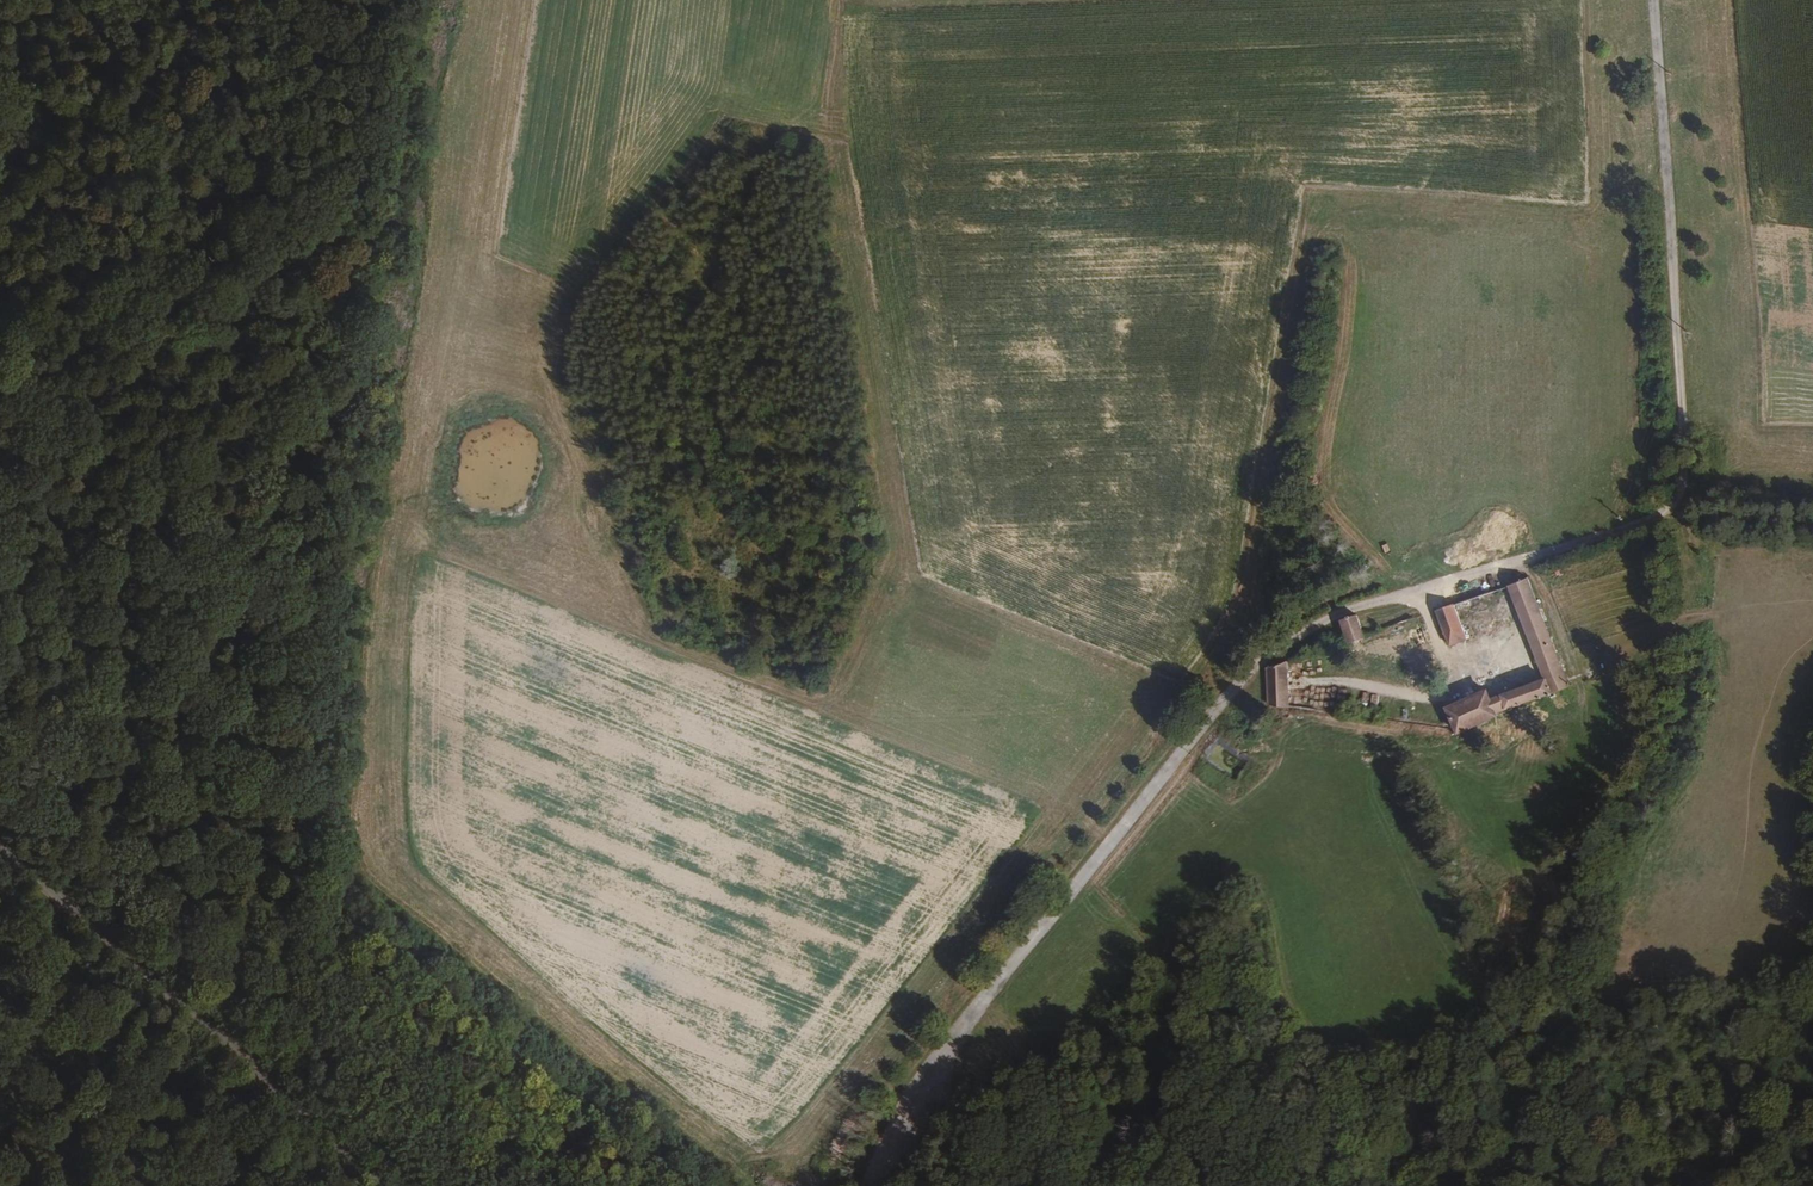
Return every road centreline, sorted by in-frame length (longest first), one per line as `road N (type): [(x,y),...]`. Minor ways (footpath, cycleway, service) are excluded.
road 1 (unclassified): [(377,1185),(0,850)]

